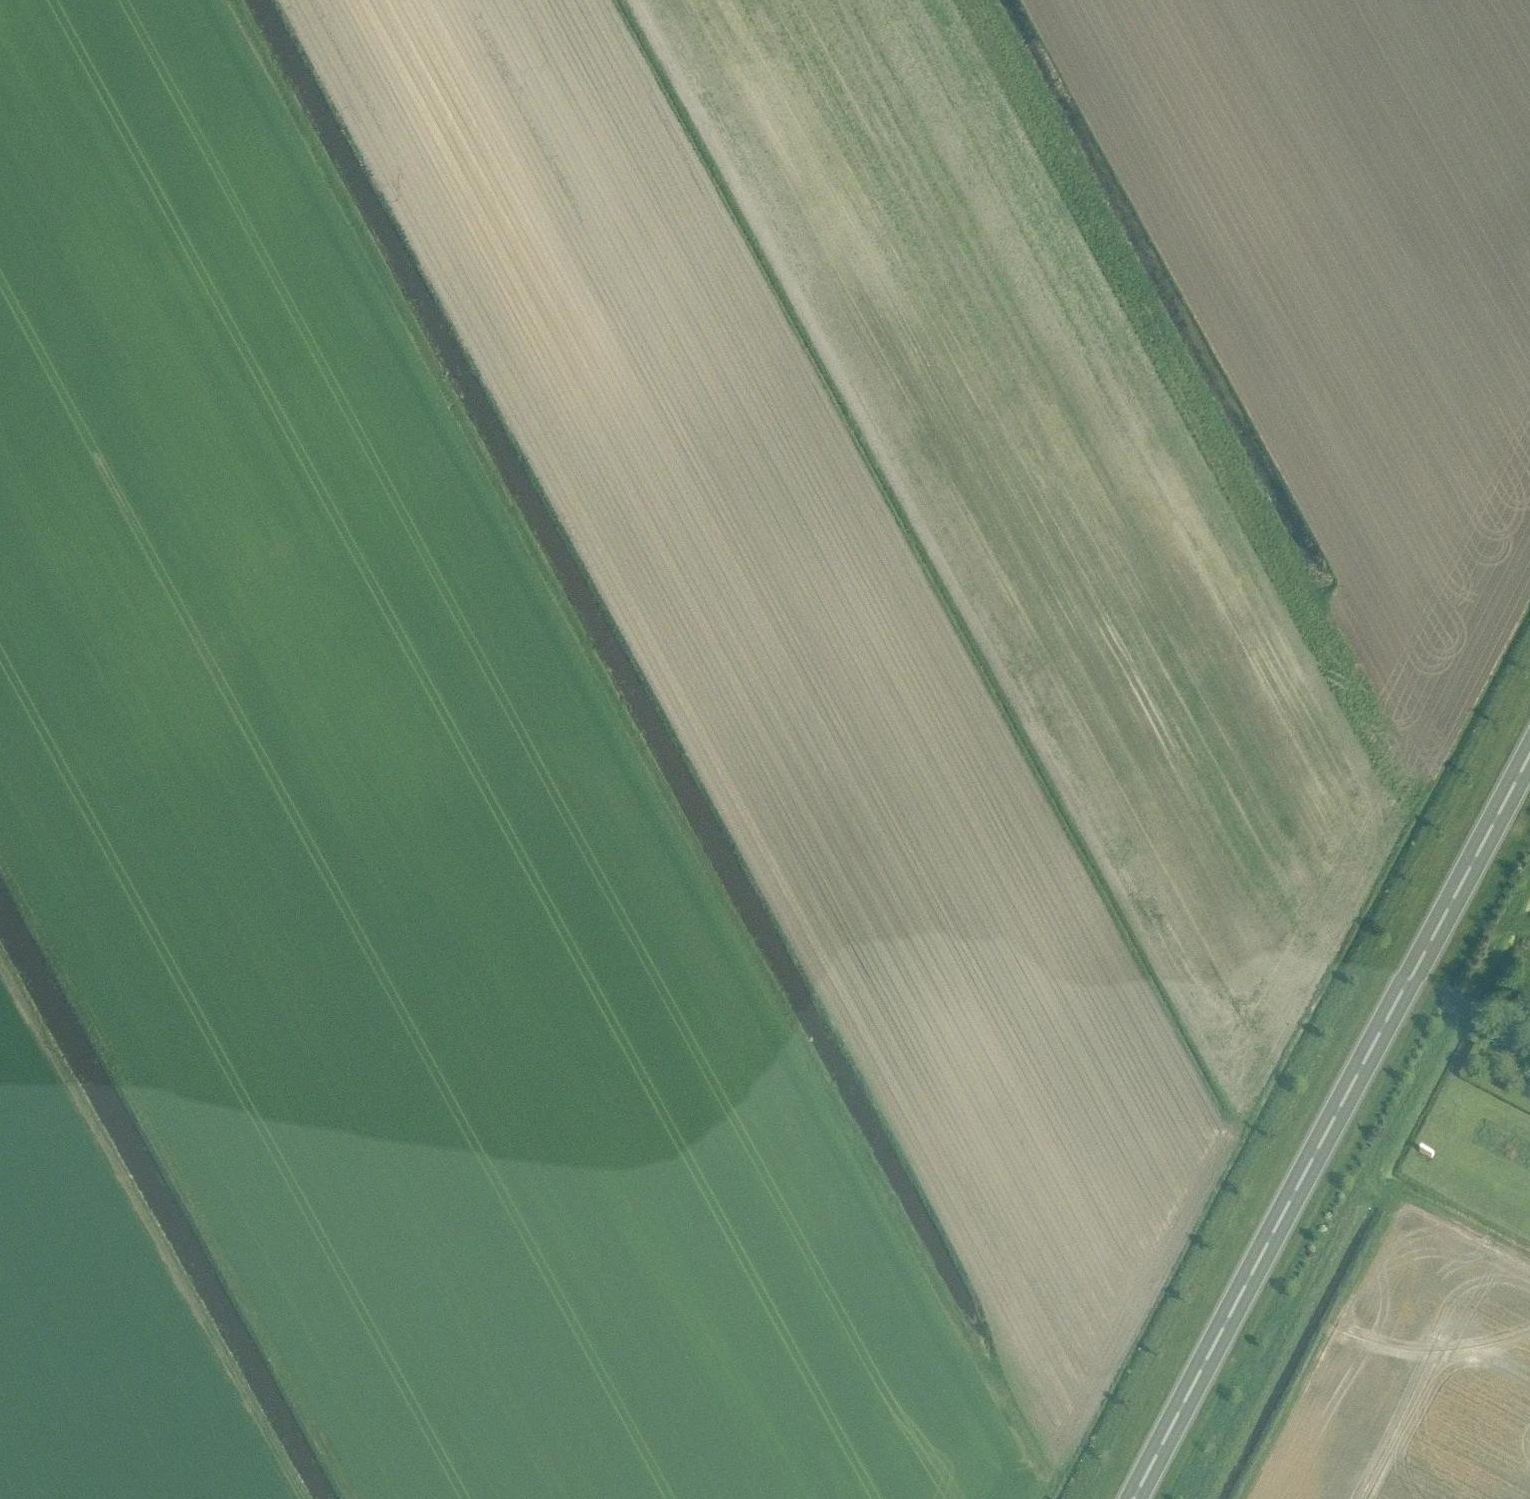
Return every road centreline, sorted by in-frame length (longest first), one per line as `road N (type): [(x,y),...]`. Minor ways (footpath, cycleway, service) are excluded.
road 1 (trunk): [(1146,1498),(1529,759)]

